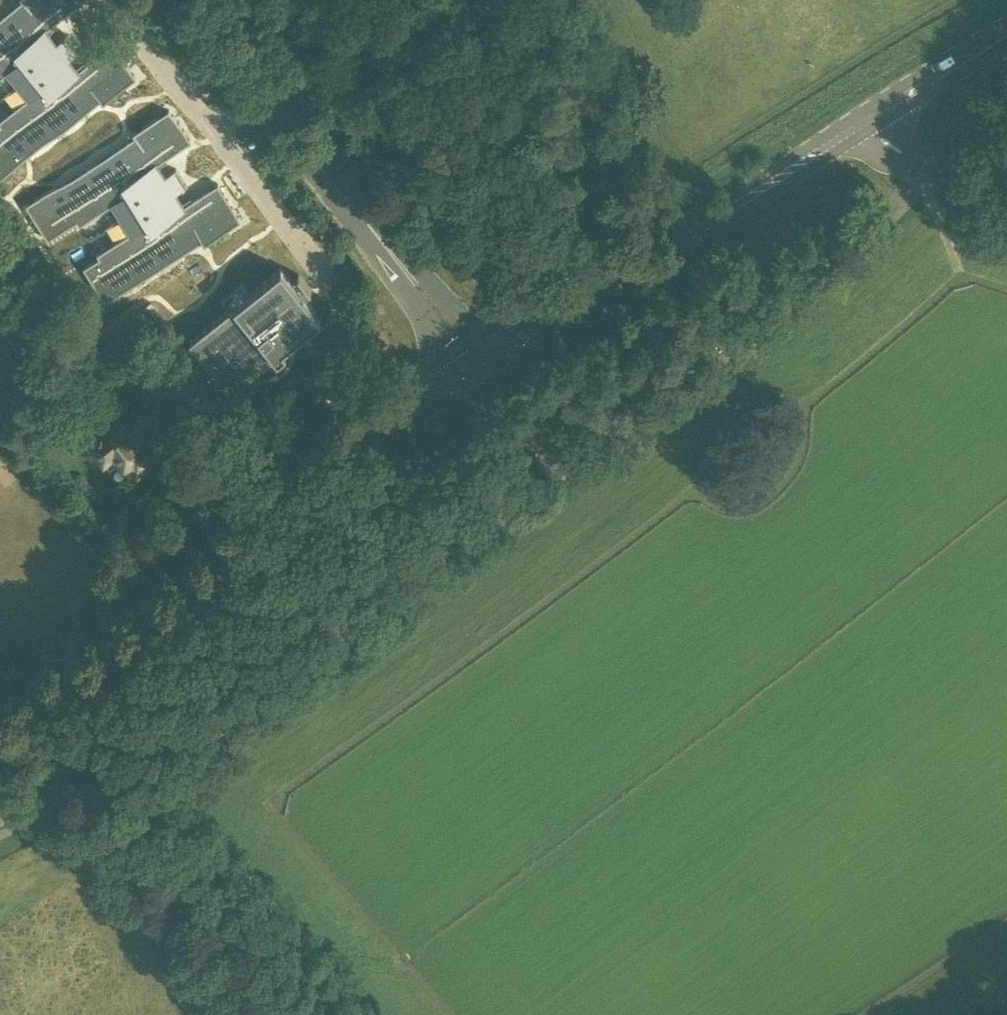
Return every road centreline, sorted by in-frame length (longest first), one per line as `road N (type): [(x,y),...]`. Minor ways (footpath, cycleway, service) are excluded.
road 1 (secondary): [(0,735),(294,510)]
road 2 (secondary): [(360,218),(192,0)]
road 3 (secondary): [(729,209),(493,346)]
road 4 (secondary): [(511,370),(729,209)]
road 5 (track): [(109,790),(269,971)]
road 6 (secondary): [(451,375),(294,510)]
road 7 (secondary): [(294,510),(468,398)]
road 8 (secondary): [(493,346),(360,218)]
road 9 (secondary): [(360,218),(451,375)]
road 10 (secondary): [(861,121),(1006,32)]
road 11 (secondary): [(1006,184),(929,167),(861,121)]
road 12 (secondary): [(729,209),(861,121)]

